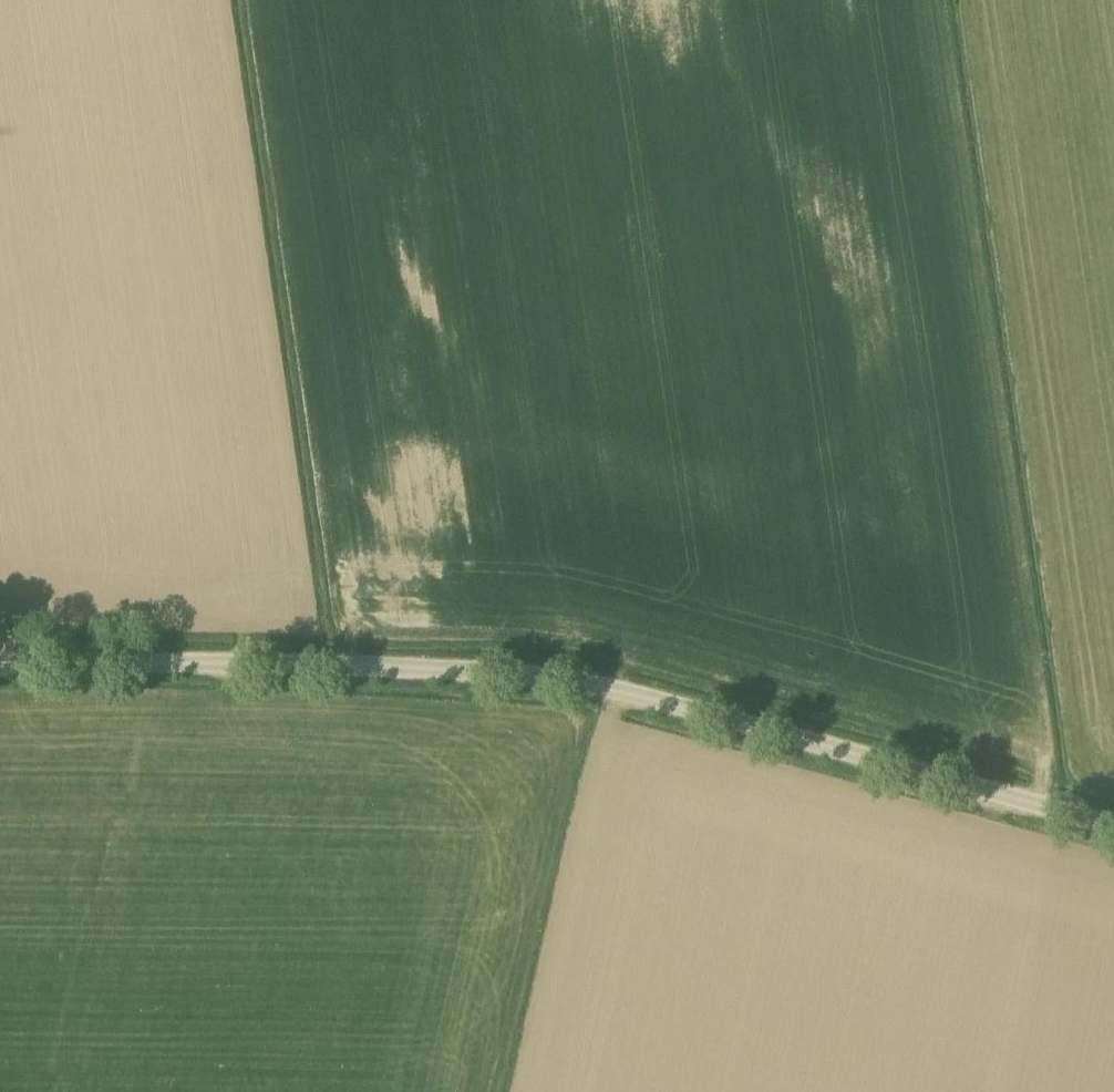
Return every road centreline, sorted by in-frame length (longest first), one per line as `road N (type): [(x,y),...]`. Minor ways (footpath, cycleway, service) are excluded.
road 1 (tertiary): [(1113,828),(572,682),(357,664),(0,666)]

